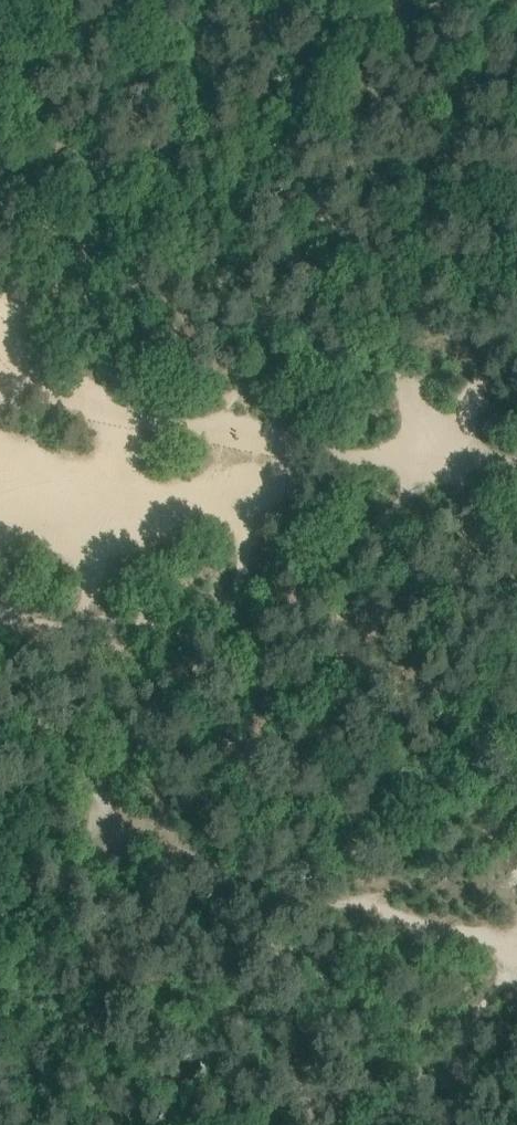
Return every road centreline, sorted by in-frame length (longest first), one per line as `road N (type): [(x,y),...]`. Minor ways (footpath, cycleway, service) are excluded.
road 1 (track): [(0,340),(111,398),(305,450),(441,446)]
road 2 (track): [(139,819),(242,890),(373,922),(456,920),(516,938)]
road 3 (track): [(0,709),(36,721),(98,811),(120,824)]

